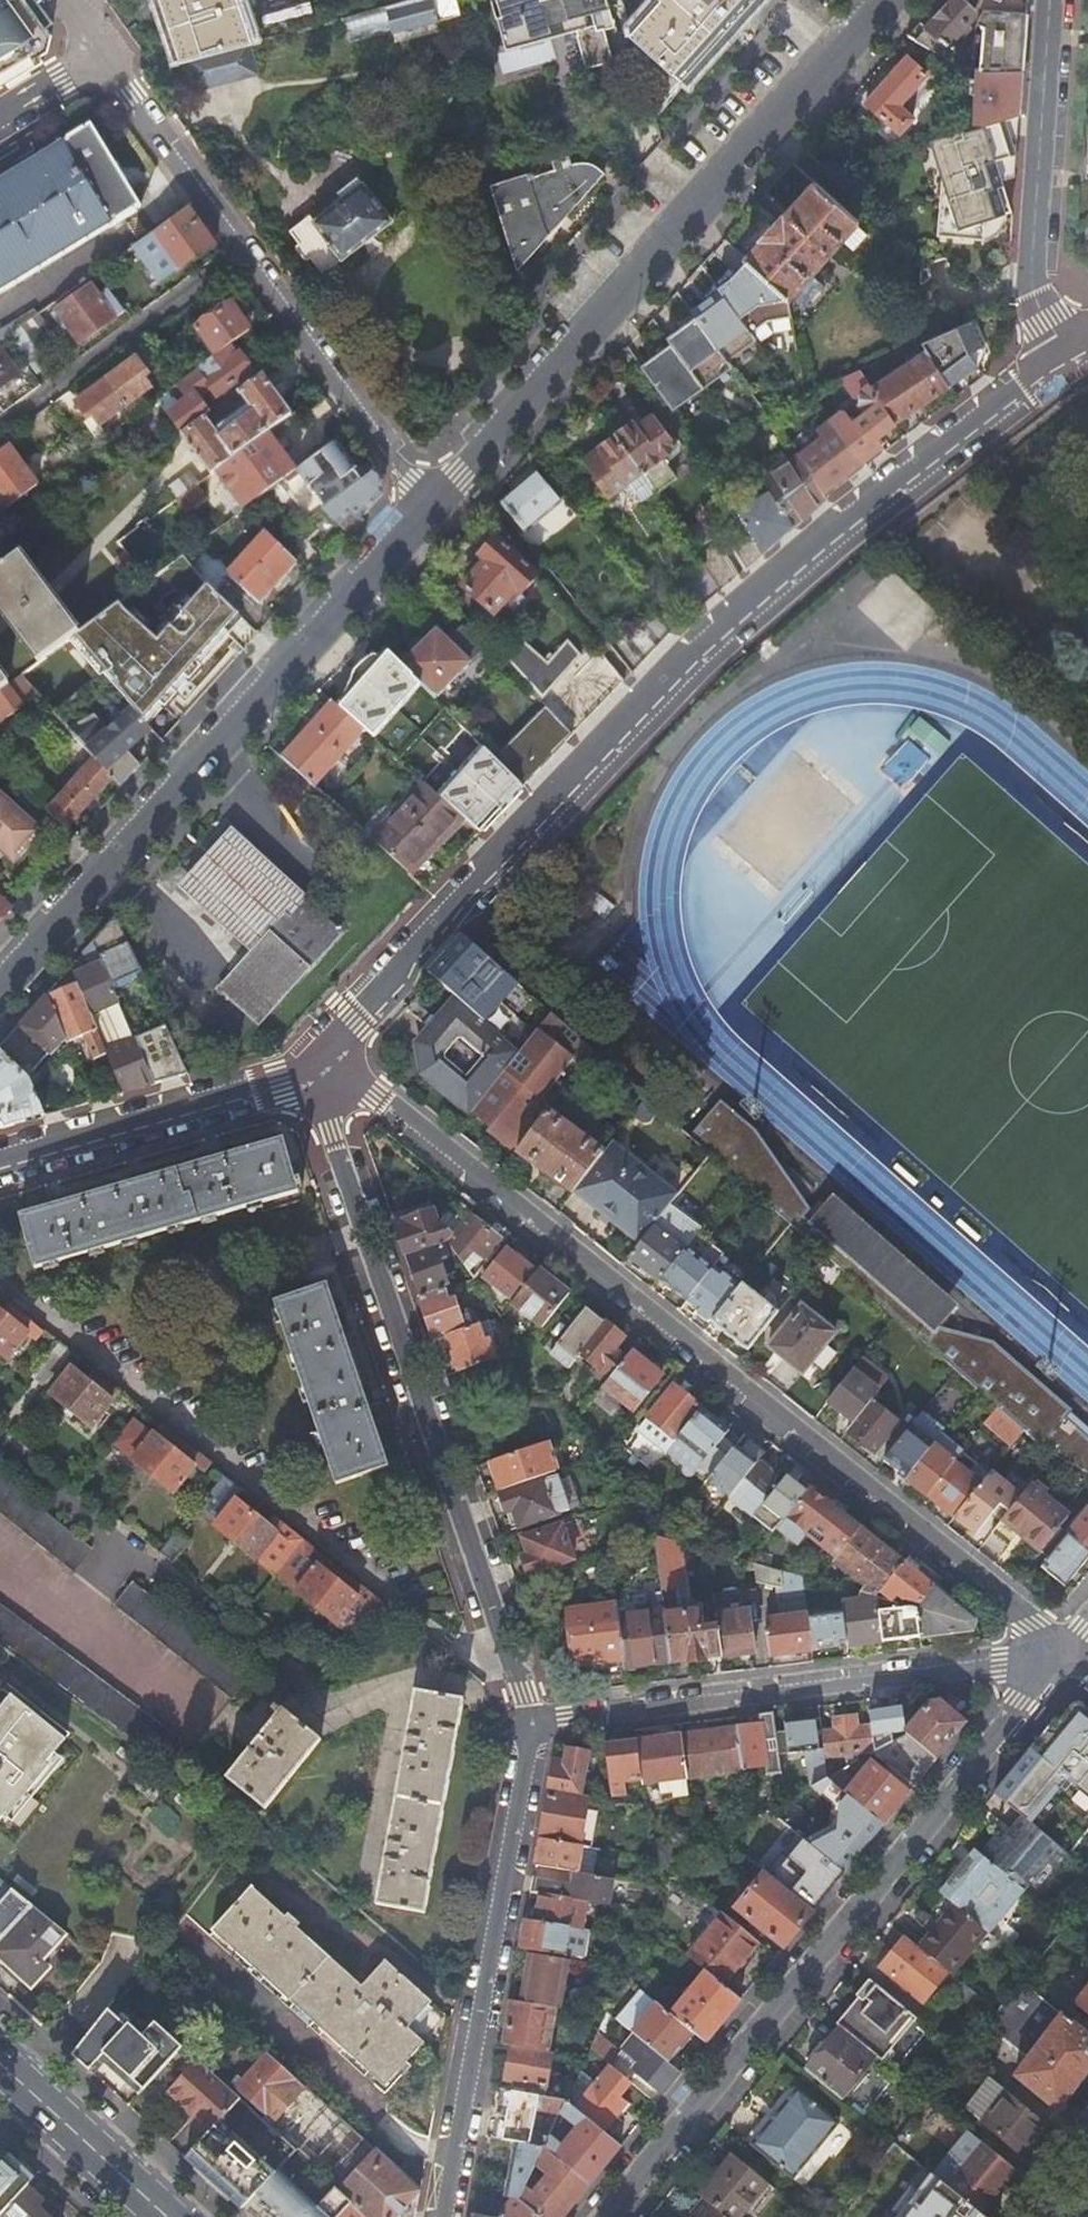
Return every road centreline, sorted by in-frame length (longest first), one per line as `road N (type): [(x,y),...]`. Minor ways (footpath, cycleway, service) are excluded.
road 1 (residential): [(1028,386),(694,655),(309,1066)]
road 2 (residential): [(1065,1651),(383,1102),(309,1066)]
road 3 (residential): [(607,2216),(1065,1651)]
road 4 (residential): [(309,1066),(533,1722)]
road 5 (secondary): [(877,0),(430,505)]
road 6 (secondary): [(430,505),(0,985)]
road 7 (residential): [(1065,1651),(533,1722)]
road 8 (residential): [(533,1722),(447,2216)]
road 9 (residential): [(325,1707),(0,1455)]
road 10 (residential): [(1054,0),(1028,386)]
road 11 (residential): [(309,1066),(0,1164)]
road 12 (residential): [(430,505),(245,251)]
road 13 (residential): [(245,251),(0,429)]
road 14 (residential): [(245,251),(104,58)]
road 15 (secondary): [(0,2069),(163,2216)]
road 16 (residential): [(104,58),(0,120)]

